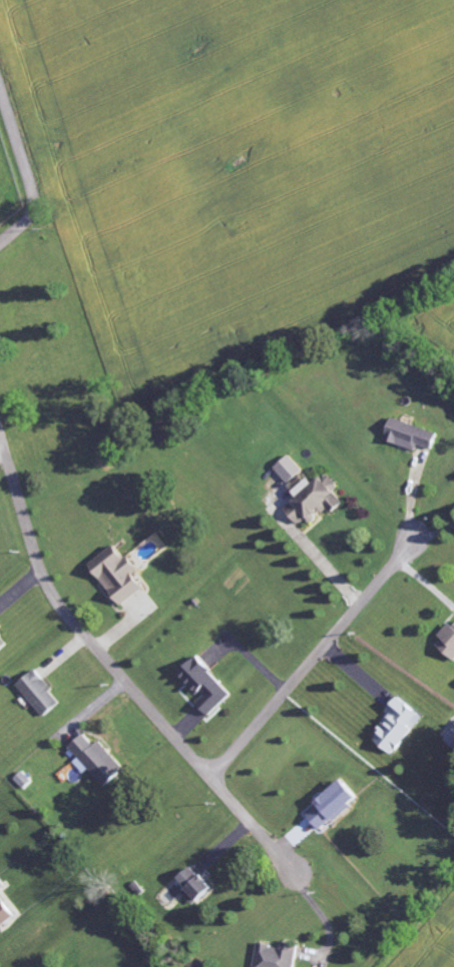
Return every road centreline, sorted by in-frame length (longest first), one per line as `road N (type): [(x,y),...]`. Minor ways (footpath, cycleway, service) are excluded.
road 1 (residential): [(0,447),(47,588),(212,782)]
road 2 (residential): [(212,782),(418,535)]
road 3 (residential): [(0,93),(32,199),(24,223),(0,244)]
road 4 (residential): [(212,782),(301,880)]

